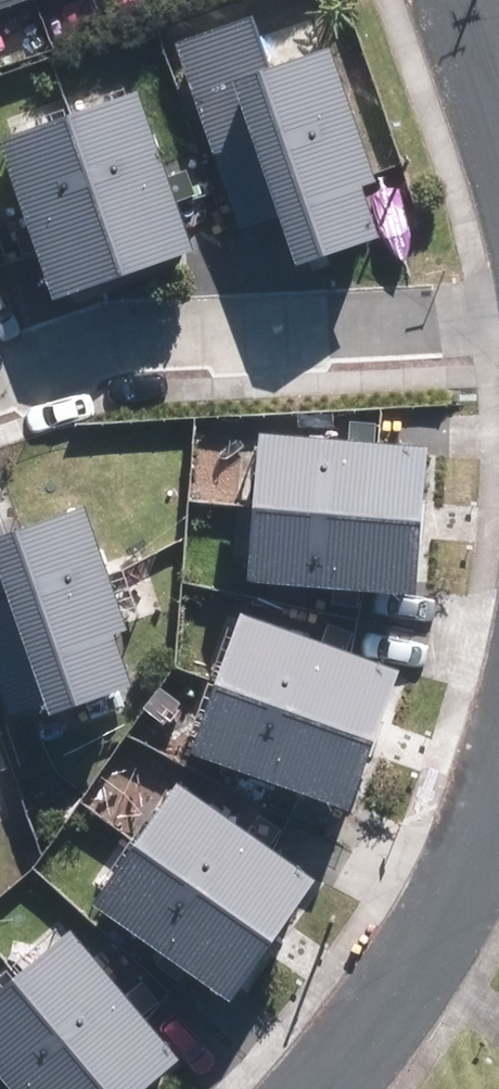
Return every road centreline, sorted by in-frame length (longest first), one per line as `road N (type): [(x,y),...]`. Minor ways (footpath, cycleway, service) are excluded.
road 1 (residential): [(0,385),(118,345),(498,326)]
road 2 (residential): [(316,1088),(438,941),(498,796)]

